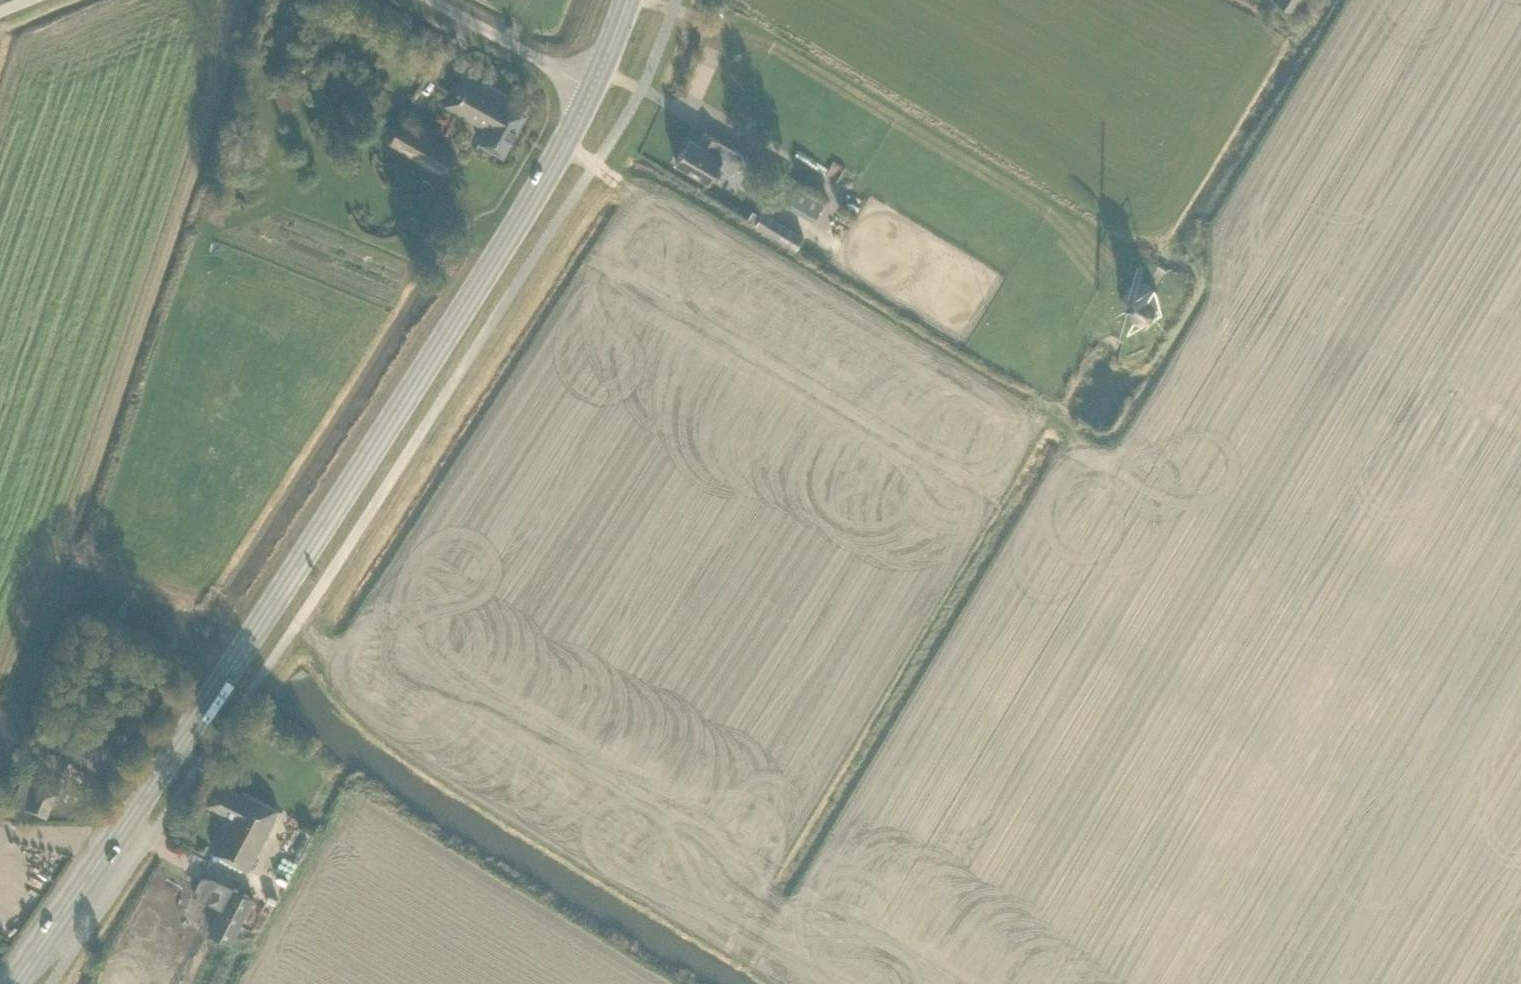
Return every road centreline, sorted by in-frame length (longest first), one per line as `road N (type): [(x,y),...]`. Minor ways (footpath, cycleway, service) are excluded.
road 1 (primary): [(14,983),(211,698),(542,184),(628,0)]

